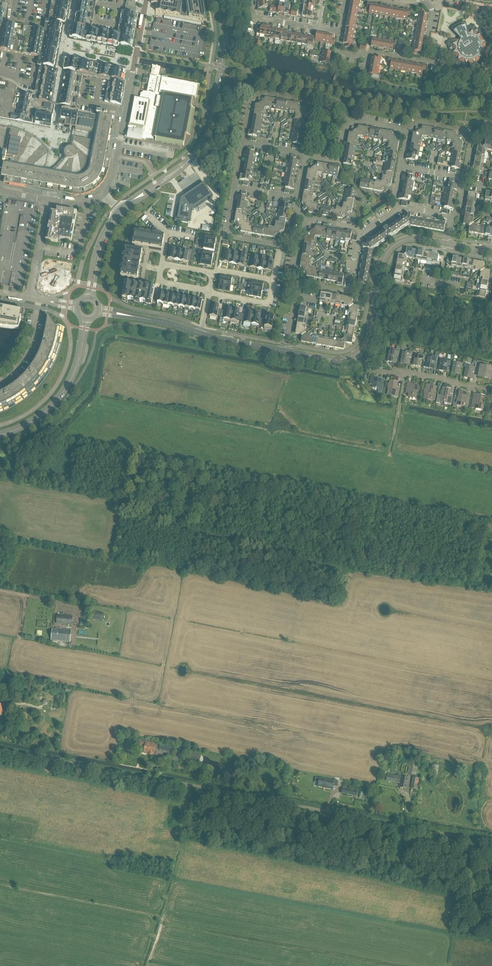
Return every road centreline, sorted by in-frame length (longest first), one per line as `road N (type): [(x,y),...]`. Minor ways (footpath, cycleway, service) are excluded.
road 1 (track): [(0,749),(491,843)]
road 2 (tertiary): [(120,214),(201,148),(224,47),(220,0)]
road 3 (unclassified): [(106,192),(144,10)]
road 4 (tertiary): [(0,437),(37,421),(62,396),(90,320)]
road 5 (tertiary): [(82,319),(58,395),(0,433)]
road 6 (residential): [(305,155),(337,161),(344,128),(356,121),(403,132)]

